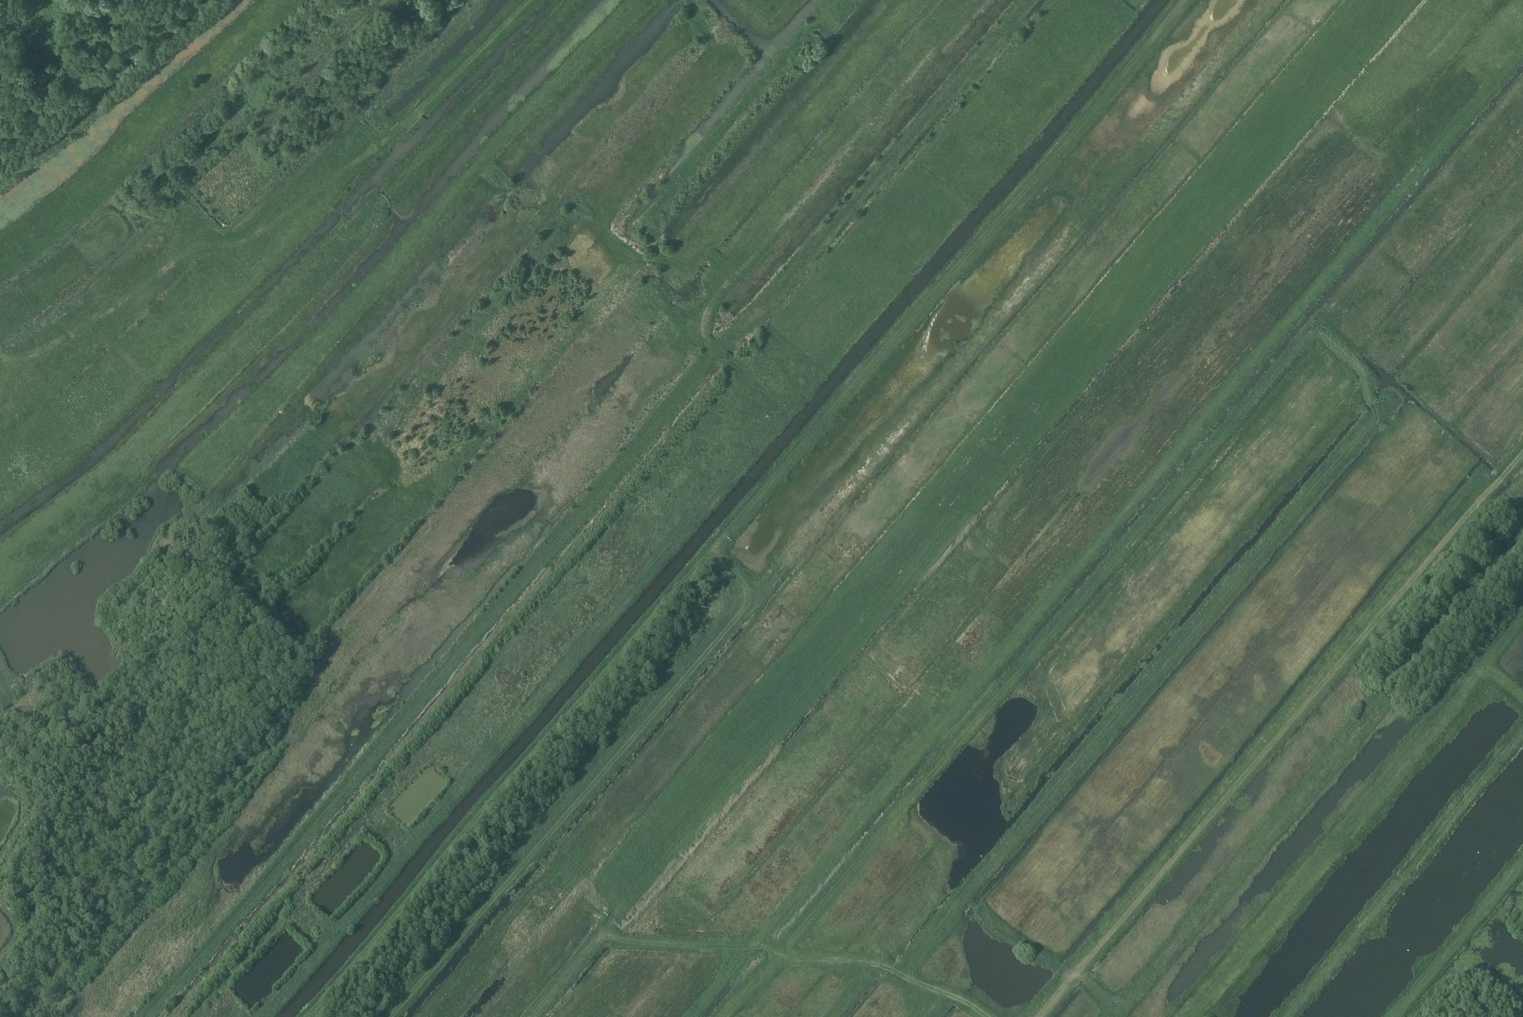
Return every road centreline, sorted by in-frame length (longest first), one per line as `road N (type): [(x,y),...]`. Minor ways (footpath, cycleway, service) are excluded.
road 1 (track): [(1033,0),(716,352),(152,1016)]
road 2 (track): [(1036,1016),(1522,450)]
road 3 (track): [(0,354),(13,370),(194,251),(230,249),(365,157),(530,0)]
road 4 (track): [(1184,0),(1015,202)]

